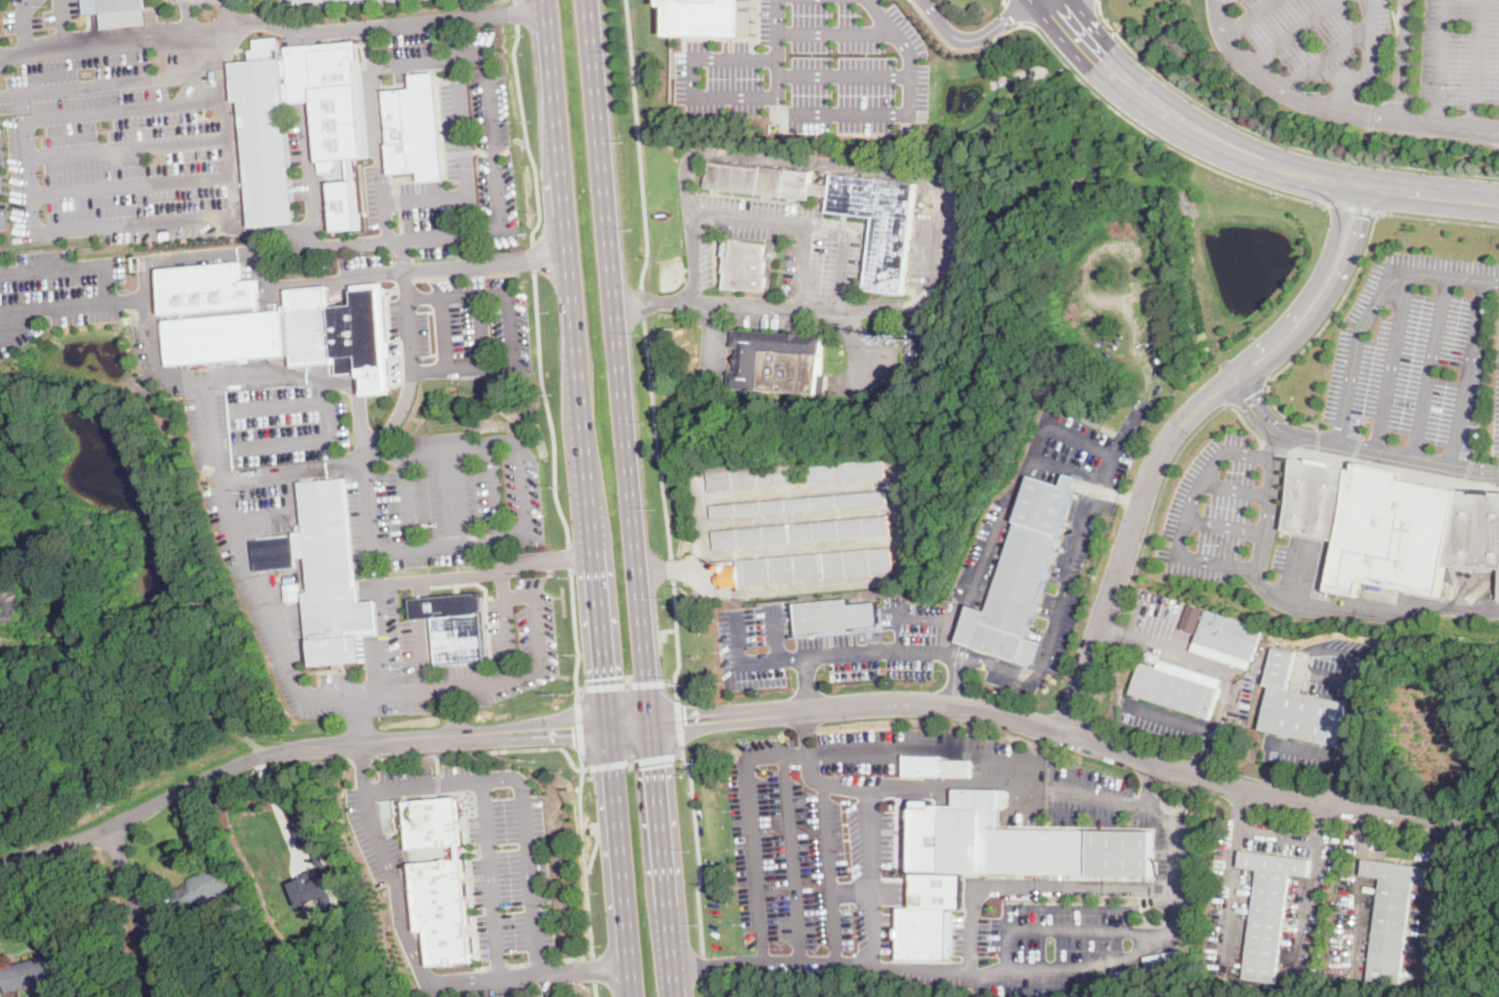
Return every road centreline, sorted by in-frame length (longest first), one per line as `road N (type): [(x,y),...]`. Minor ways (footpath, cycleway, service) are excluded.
road 1 (primary): [(546,0),(629,996)]
road 2 (tertiary): [(1449,820),(1205,779),(955,704),(652,725)]
road 3 (primary): [(652,725),(587,0)]
road 4 (residential): [(1071,735),(1153,470),(1201,404),(1270,354),(1312,310),(1333,276),(1361,184)]
road 5 (tertiary): [(606,726),(264,754),(108,827),(0,865)]
road 6 (tertiary): [(1498,200),(1361,184),(1242,153),(1140,89),(1065,14)]
road 7 (primary): [(679,996),(652,725)]
road 8 (residential): [(161,996),(108,827)]

